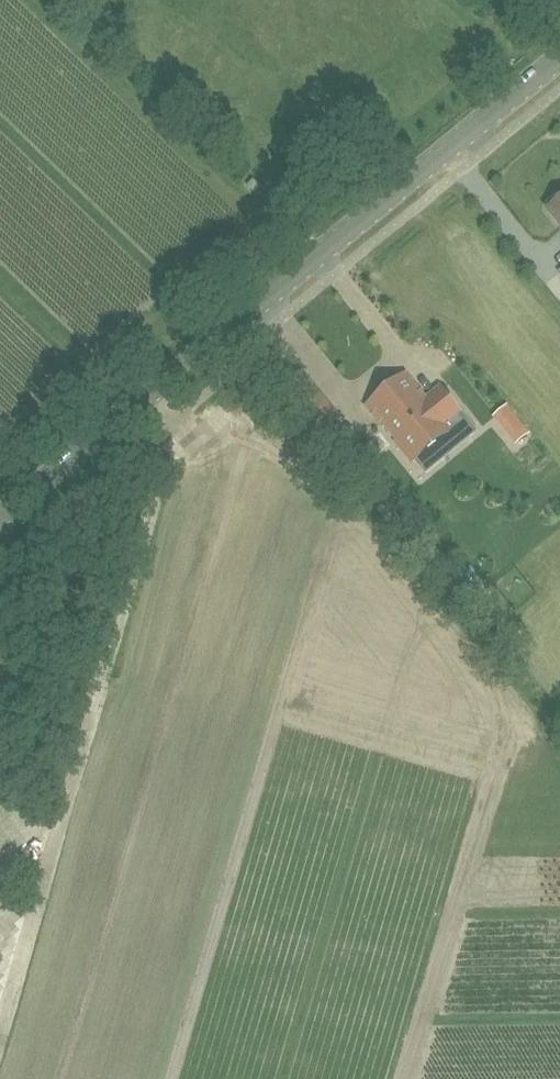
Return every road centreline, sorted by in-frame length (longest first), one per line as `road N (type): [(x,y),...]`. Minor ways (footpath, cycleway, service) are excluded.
road 1 (tertiary): [(0,519),(559,56)]

